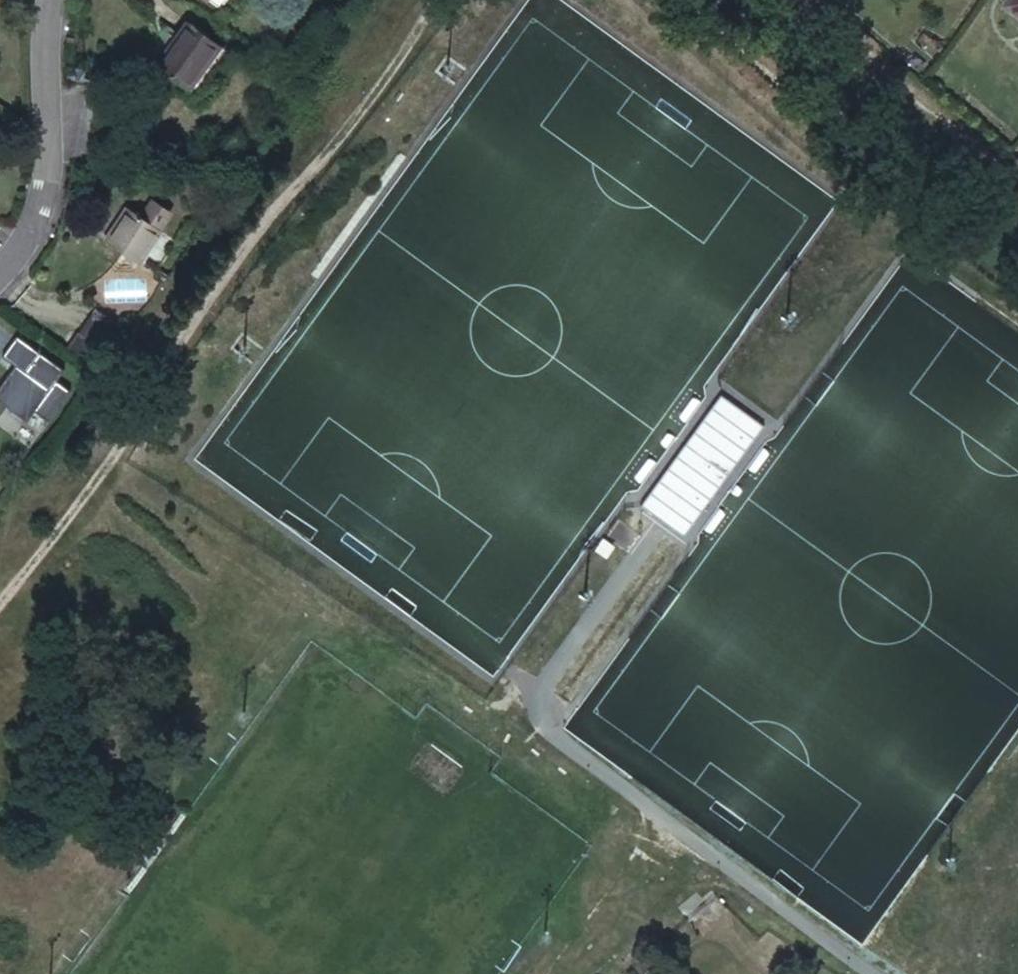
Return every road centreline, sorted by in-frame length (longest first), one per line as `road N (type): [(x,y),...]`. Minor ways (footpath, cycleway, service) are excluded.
road 1 (residential): [(46,0),(41,199),(0,270)]

